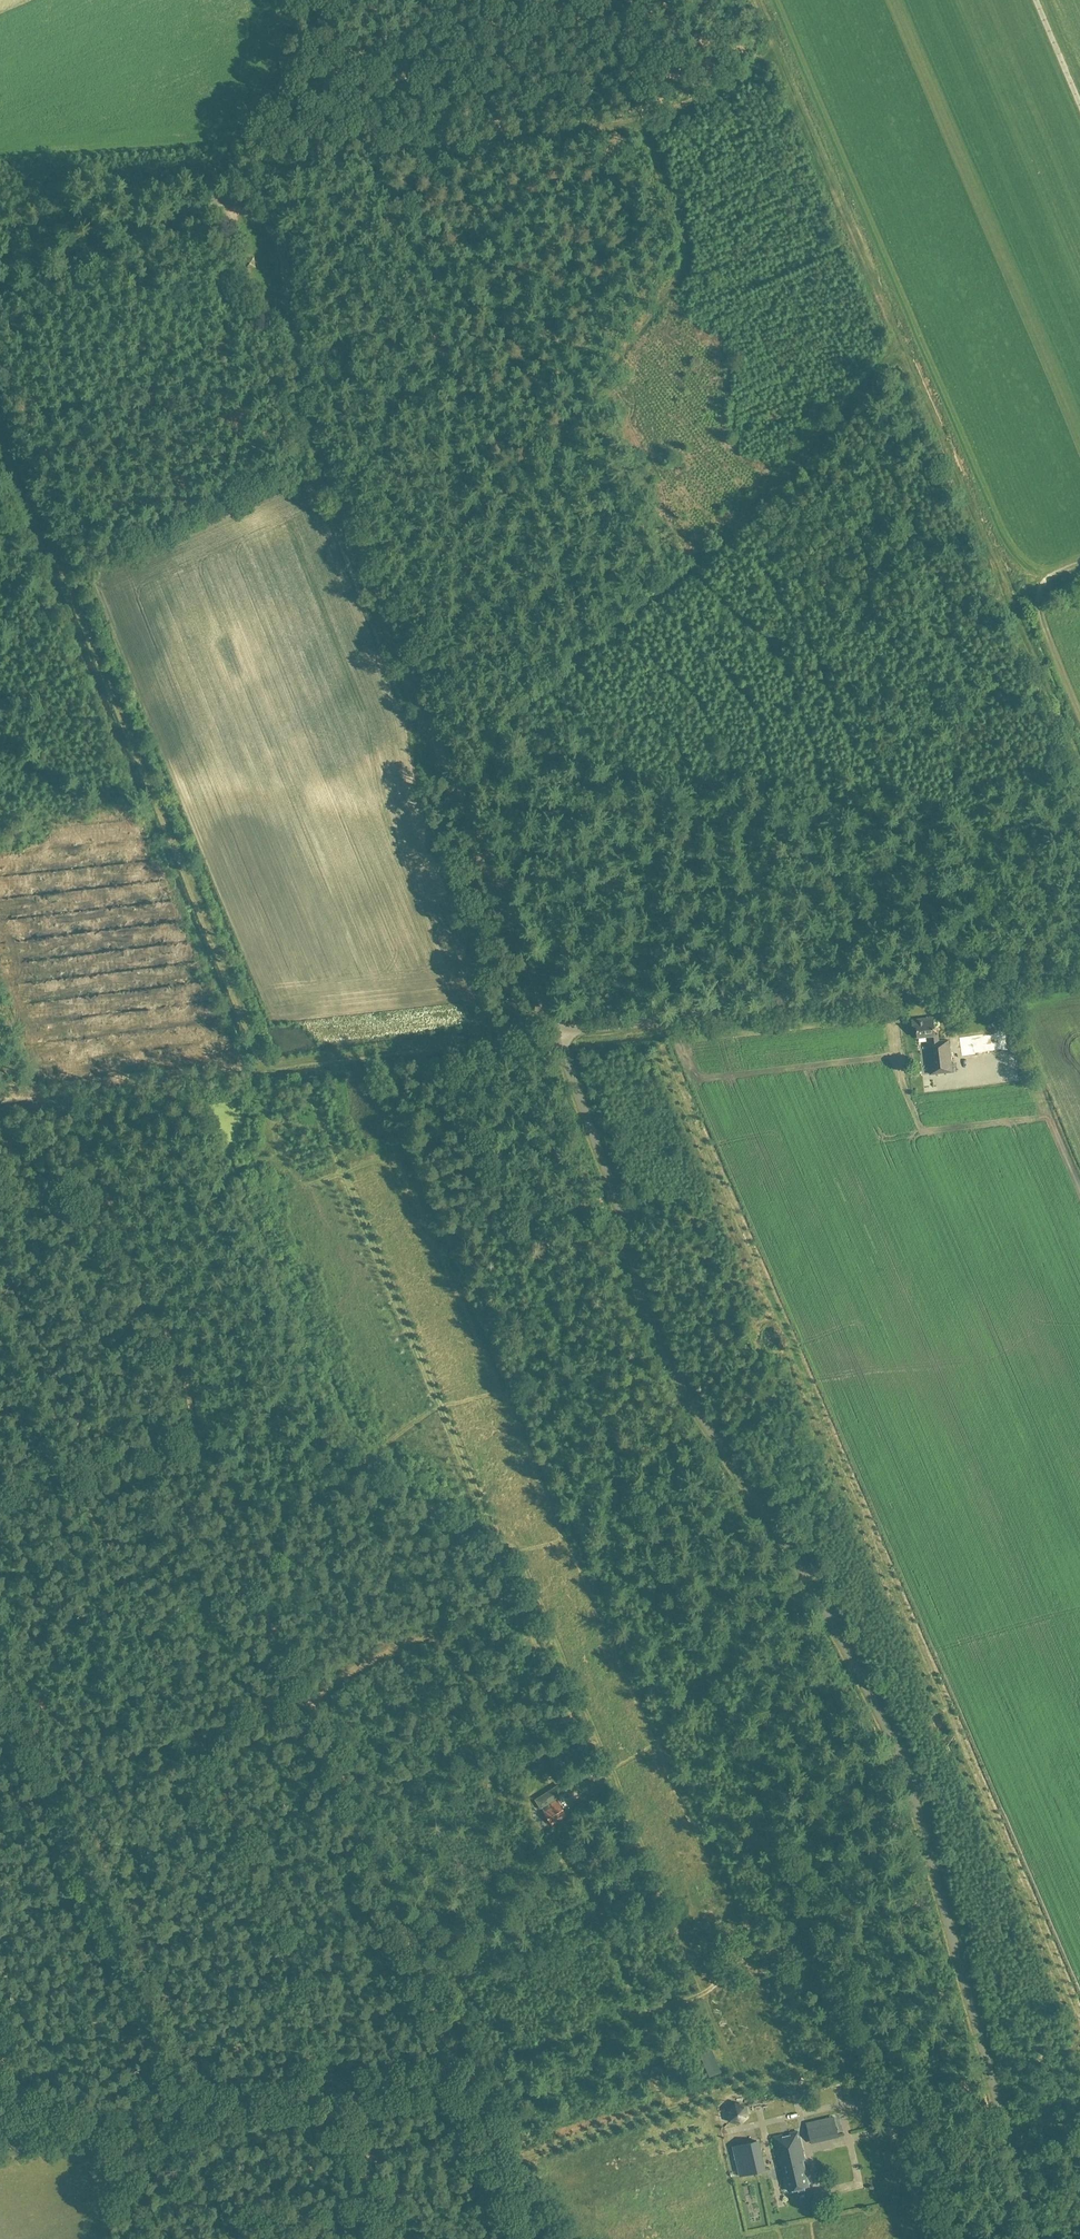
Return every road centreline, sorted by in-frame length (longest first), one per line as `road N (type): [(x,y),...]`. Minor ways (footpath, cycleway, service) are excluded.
road 1 (unclassified): [(1039,2238),(904,1773),(852,1660),(670,1363),(555,1034)]
road 2 (unclassified): [(555,1034),(315,436),(281,245),(268,222),(246,206),(201,202),(0,299)]
road 3 (track): [(358,152),(508,507),(679,274),(685,245),(651,121)]
road 4 (track): [(0,409),(269,1070)]
road 5 (track): [(897,345),(749,520),(582,652),(454,786)]
road 6 (track): [(1010,599),(774,53)]
road 7 (track): [(228,181),(358,152),(635,125),(710,94),(774,53)]
road 8 (unclassified): [(555,1034),(1079,970)]
road 9 (track): [(904,2124),(835,1955),(801,1923),(778,1918),(744,1928),(723,1978),(638,2009)]
road 10 (track): [(555,1034),(269,1070)]
road 11 (track): [(638,2009),(597,1898),(533,1807),(535,1784),(560,1783)]
road 12 (track): [(305,0),(228,181)]
road 13 (track): [(1079,729),(1034,612),(1047,584),(1079,569)]
road 14 (track): [(1079,768),(1010,599)]
road 15 (track): [(1079,2123),(904,2124)]
road 16 (track): [(98,1089),(269,1070)]

